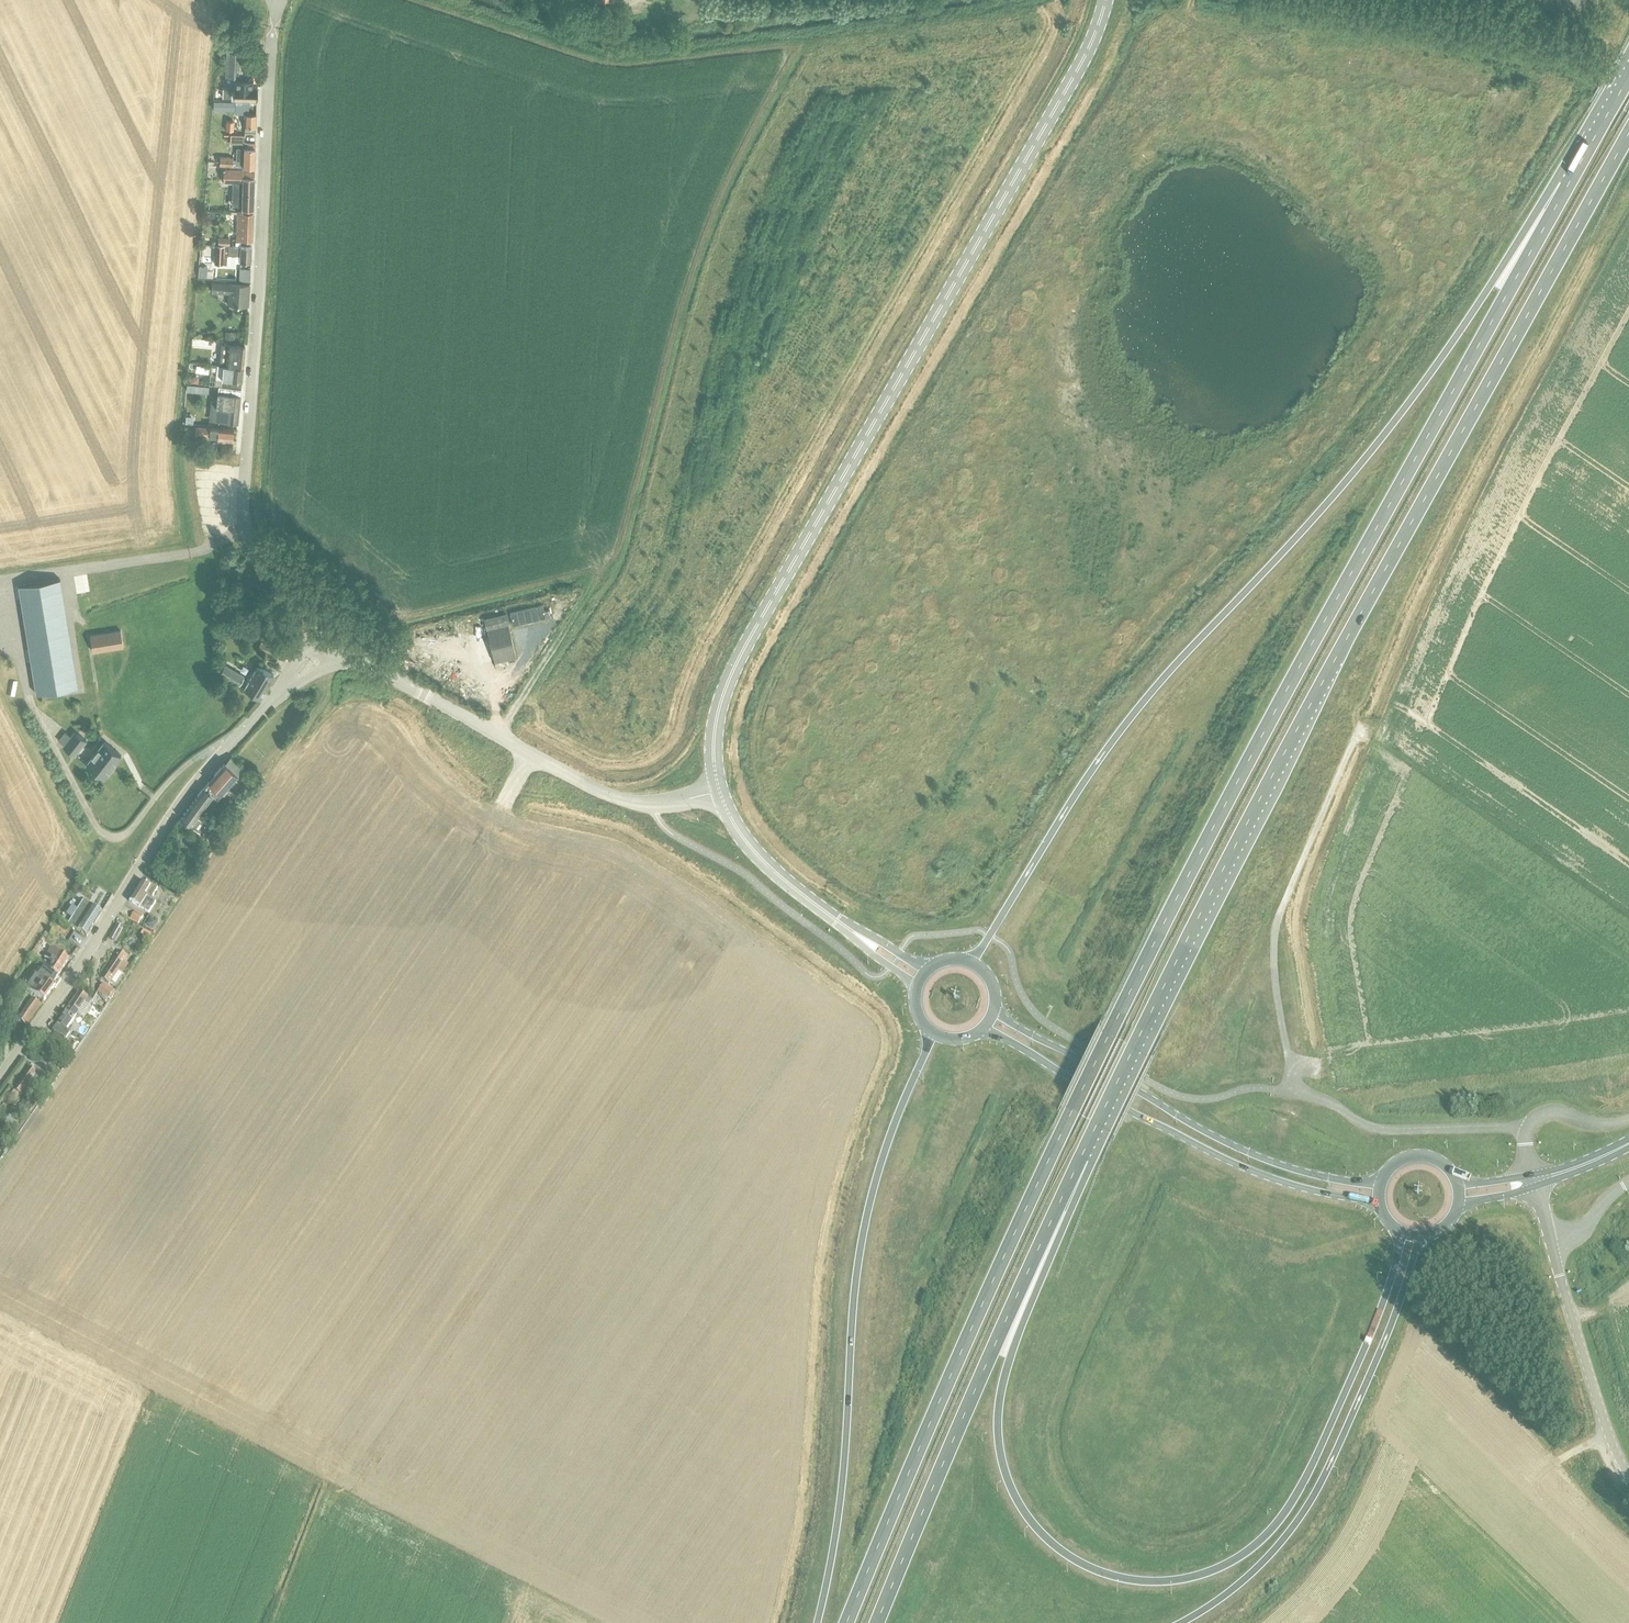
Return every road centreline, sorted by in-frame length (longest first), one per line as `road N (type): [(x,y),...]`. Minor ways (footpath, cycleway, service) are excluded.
road 1 (trunk): [(1568,185),(1297,672),(1109,1034),(944,1388),(847,1622)]
road 2 (trunk): [(1081,1157),(1266,789),(1628,133)]
road 3 (trunk): [(1397,1231),(1383,1301),(1279,1518),(1242,1557),(1198,1576),(1147,1580),(1094,1571),(1054,1547),(1026,1516),(999,1442),(1007,1369),(1072,1209),(1081,1157)]
road 4 (trunk): [(1568,185),(1370,452),(1127,721),(972,964)]
road 5 (unclassified): [(1106,0),(1082,61),(735,667),(715,733),(721,792)]
road 6 (unclassified): [(333,642),(259,554),(245,510),(281,0)]
road 7 (trunk): [(932,1033),(898,1111),(862,1238),(840,1493),(816,1622)]
road 8 (tertiary): [(0,1074),(187,793),(333,642)]
road 9 (trunk): [(877,1622),(1081,1157)]
road 10 (trunk): [(1180,1622),(1251,1575),(1296,1523),(1425,1236)]
road 11 (trunk): [(982,1028),(1215,1154),(1273,1179),(1379,1205)]
road 12 (tertiary): [(721,792),(653,804),(617,798),(333,642)]
road 13 (trunk): [(1379,1184),(1303,1171),(1209,1135),(992,1011)]
road 14 (track): [(1290,1092),(1276,934),(1362,722)]
road 15 (tertiary): [(1628,1477),(1551,1242)]
road 16 (unclassified): [(1290,1092),(1381,1129),(1528,1128)]
road 17 (tertiary): [(860,936),(757,854),(721,792)]
road 18 (trunk): [(1628,76),(1568,185)]

